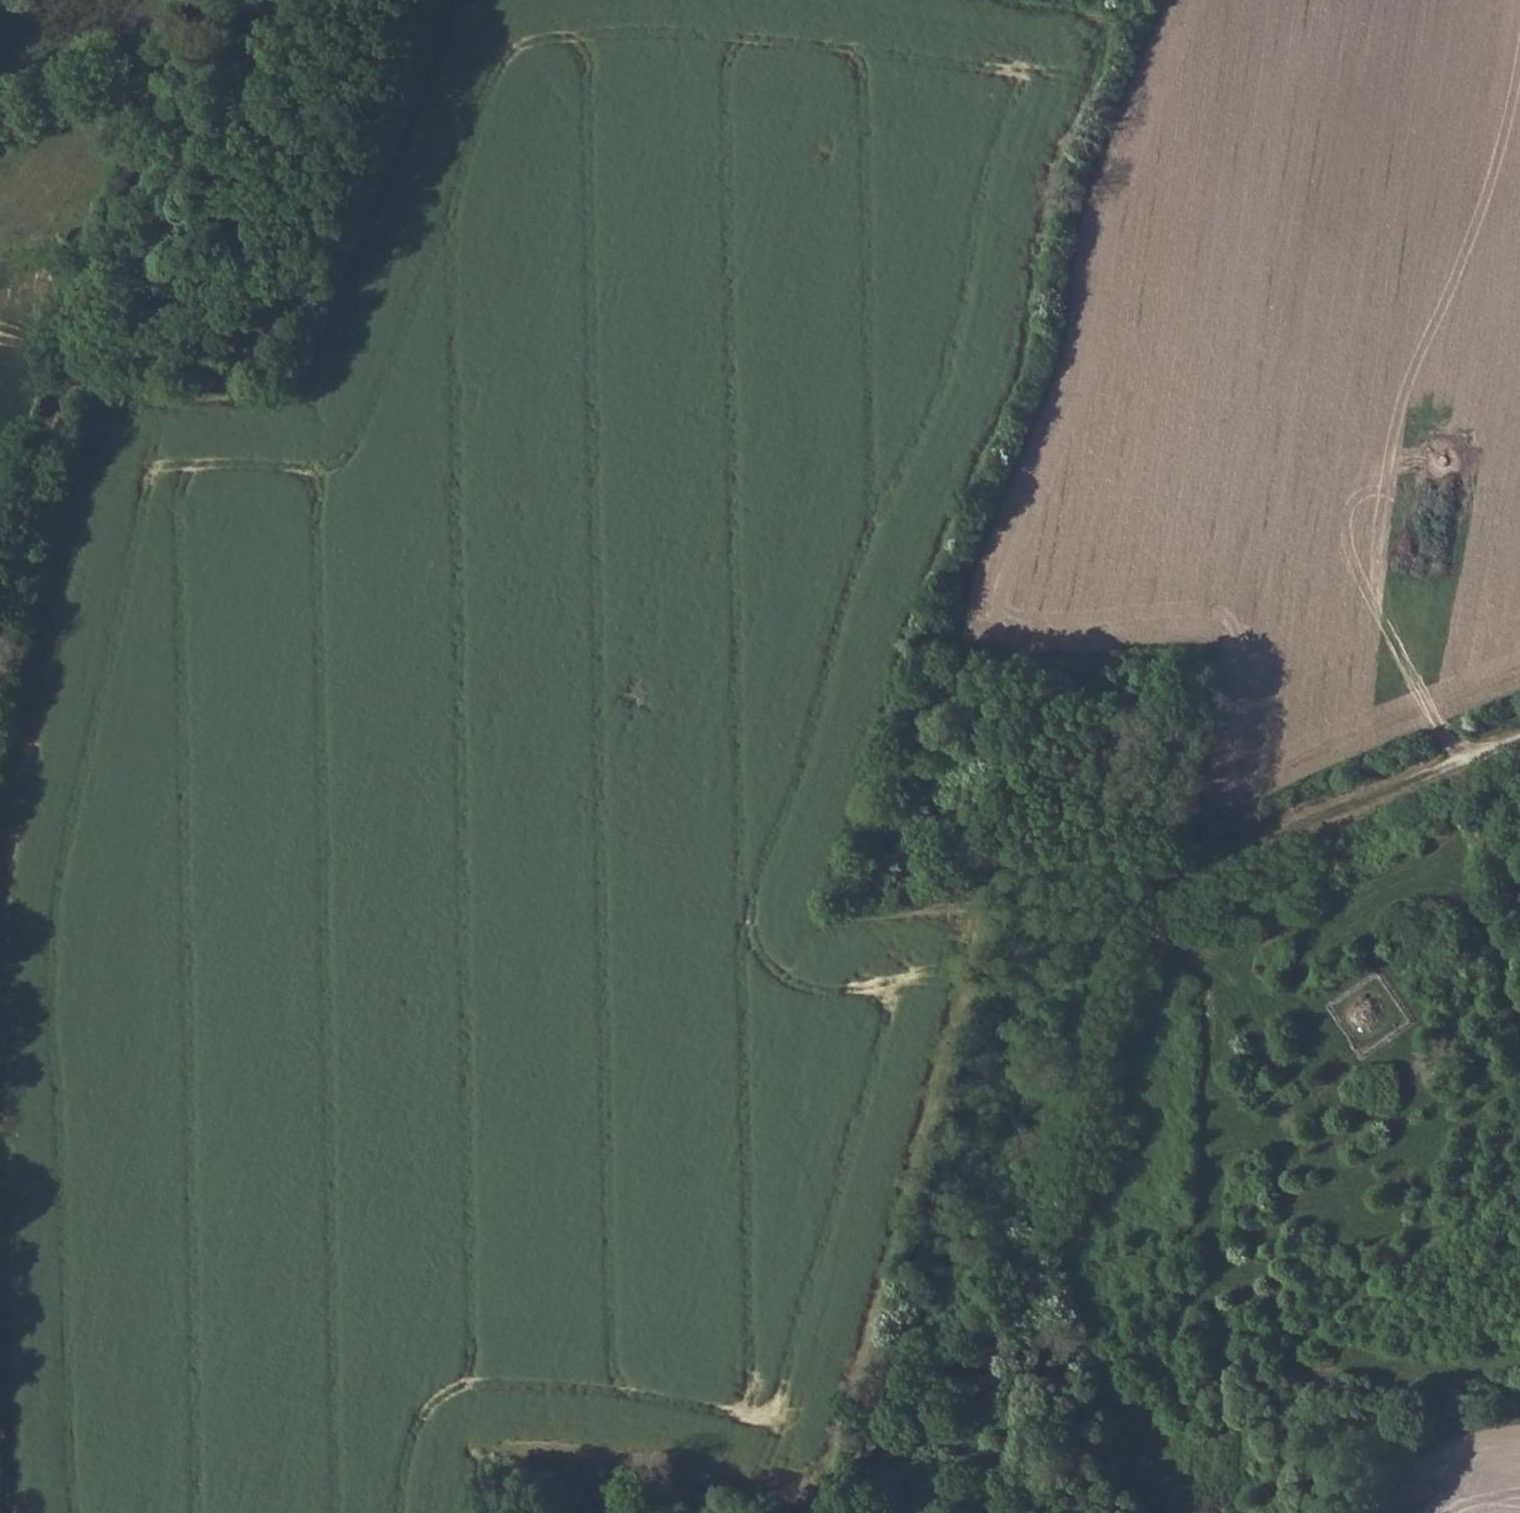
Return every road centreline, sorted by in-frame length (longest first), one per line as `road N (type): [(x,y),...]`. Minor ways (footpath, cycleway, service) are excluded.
road 1 (track): [(0,700),(79,425),(228,0)]
road 2 (track): [(1519,740),(1173,871),(982,898)]

